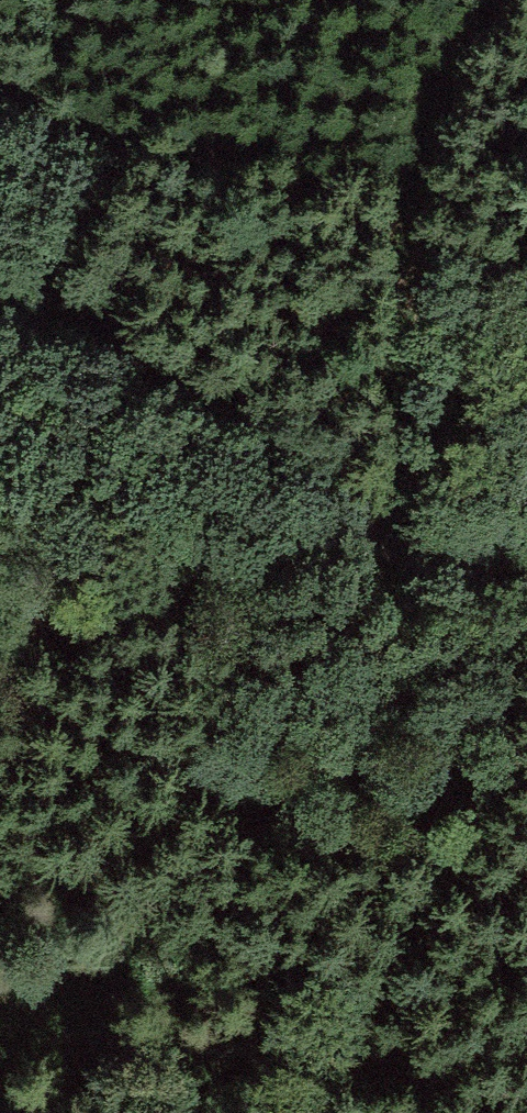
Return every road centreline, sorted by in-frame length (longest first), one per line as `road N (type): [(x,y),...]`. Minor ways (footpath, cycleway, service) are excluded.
road 1 (track): [(526,601),(396,555),(0,344)]
road 2 (track): [(396,555),(331,577),(240,572),(0,517)]

